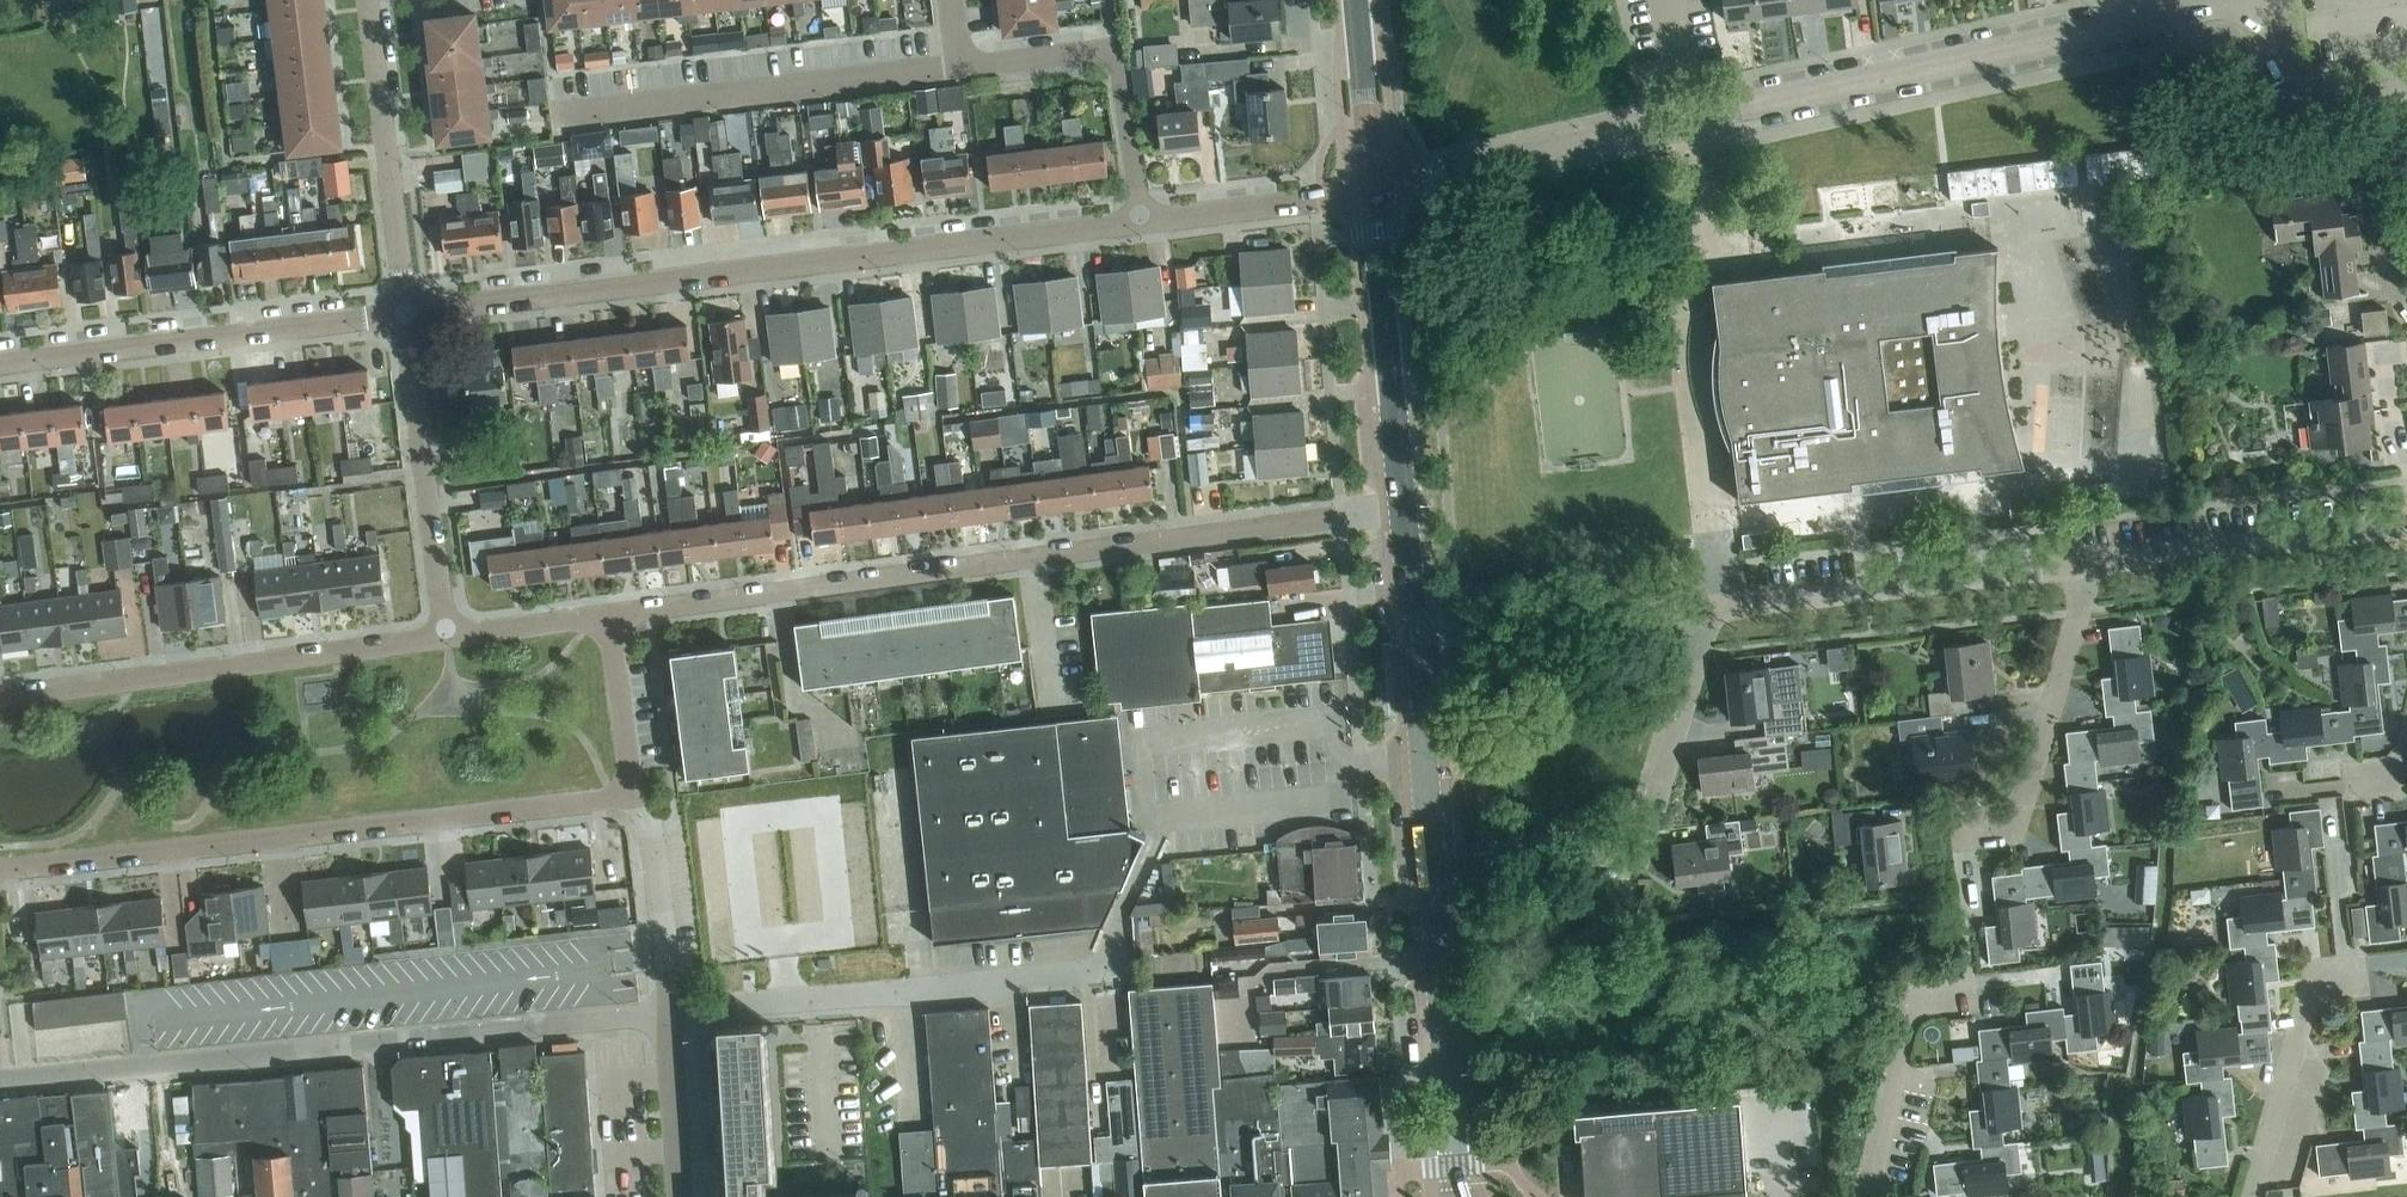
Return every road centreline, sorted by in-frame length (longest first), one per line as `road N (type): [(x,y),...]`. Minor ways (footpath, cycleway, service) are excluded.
road 1 (unclassified): [(1372,193),(2227,0)]
road 2 (residential): [(0,868),(632,796),(608,617)]
road 3 (residential): [(608,617),(980,561),(1407,512)]
road 4 (residential): [(407,308),(1141,222)]
road 5 (secondary): [(1458,1196),(1415,645)]
road 6 (residential): [(0,698),(448,636)]
road 7 (residential): [(0,363),(407,308)]
road 8 (residential): [(959,68),(556,115)]
road 9 (residential): [(1701,610),(2091,564)]
road 10 (residential): [(1141,222),(1117,49),(959,68)]
road 11 (residential): [(448,636),(407,308)]
road 12 (secondary): [(1407,512),(1372,193)]
road 13 (residential): [(2091,564),(2406,531)]
road 14 (residential): [(407,308),(368,0)]
road 15 (residential): [(1987,822),(2019,819),(2091,564)]
road 16 (unclassified): [(1415,645),(1701,610)]
road 17 (residential): [(2250,1196),(2316,981),(2326,972),(2365,969)]
road 18 (residential): [(1616,857),(1638,855),(1651,823),(1704,643),(1701,610)]
road 19 (residential): [(1867,1196),(1917,994),(1956,985)]
road 20 (residential): [(1141,222),(1372,193)]
road 21 (unclassified): [(2263,0),(2281,86),(2313,93),(2406,84)]
road 22 (secondary): [(1372,193),(1354,0)]
road 23 (residential): [(677,1196),(671,1011)]
road 24 (residential): [(448,636),(608,617)]
road 25 (secondary): [(1415,645),(1407,512)]

